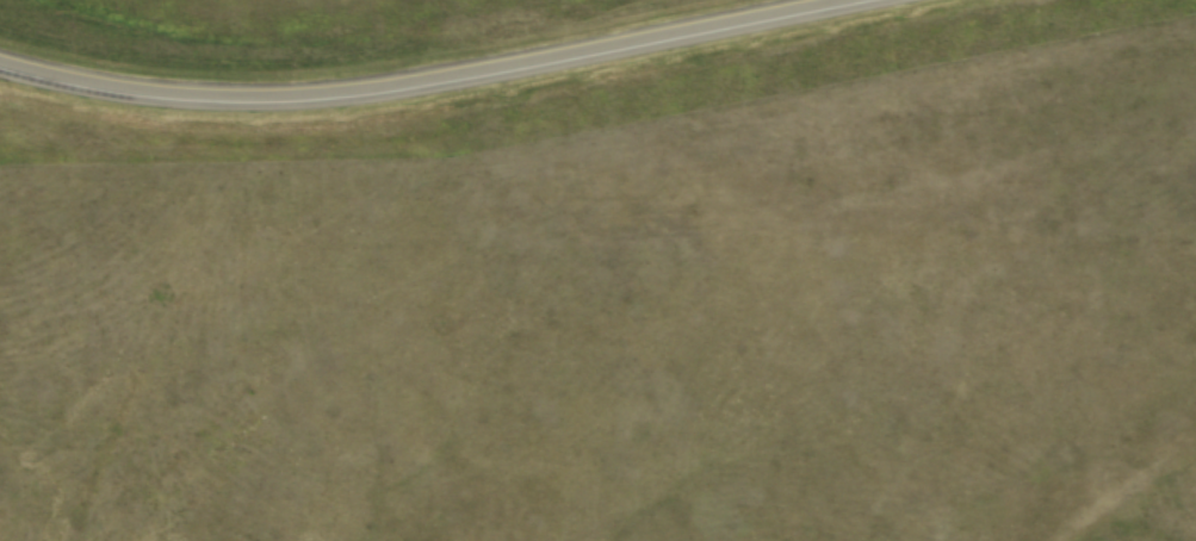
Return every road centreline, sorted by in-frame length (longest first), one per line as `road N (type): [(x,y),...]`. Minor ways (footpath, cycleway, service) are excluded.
road 1 (motorway): [(0,69),(134,98),(305,102),(467,79),(860,0)]

